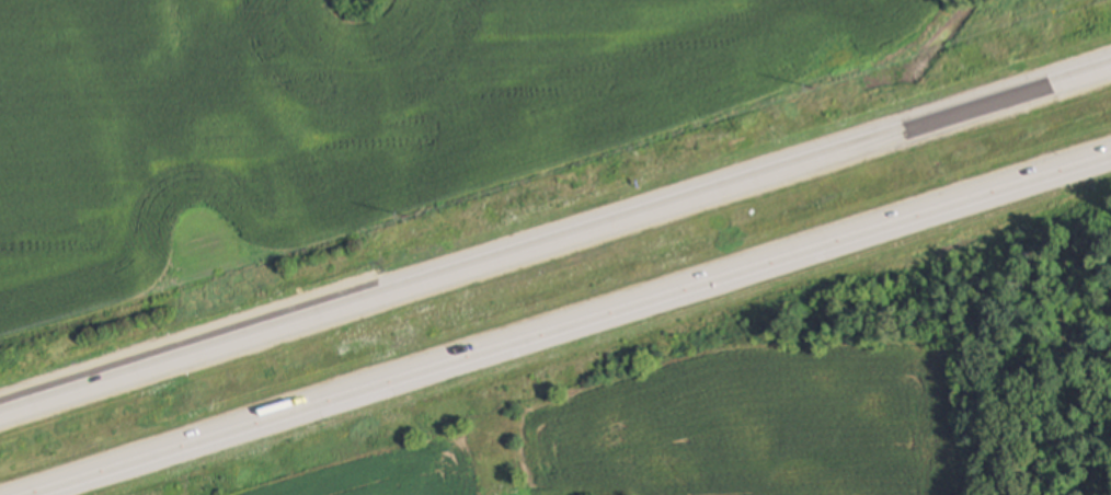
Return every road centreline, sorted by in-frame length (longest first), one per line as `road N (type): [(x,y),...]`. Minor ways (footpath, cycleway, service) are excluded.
road 1 (motorway): [(1110,74),(0,422)]
road 2 (motorway): [(54,494),(1110,164)]

